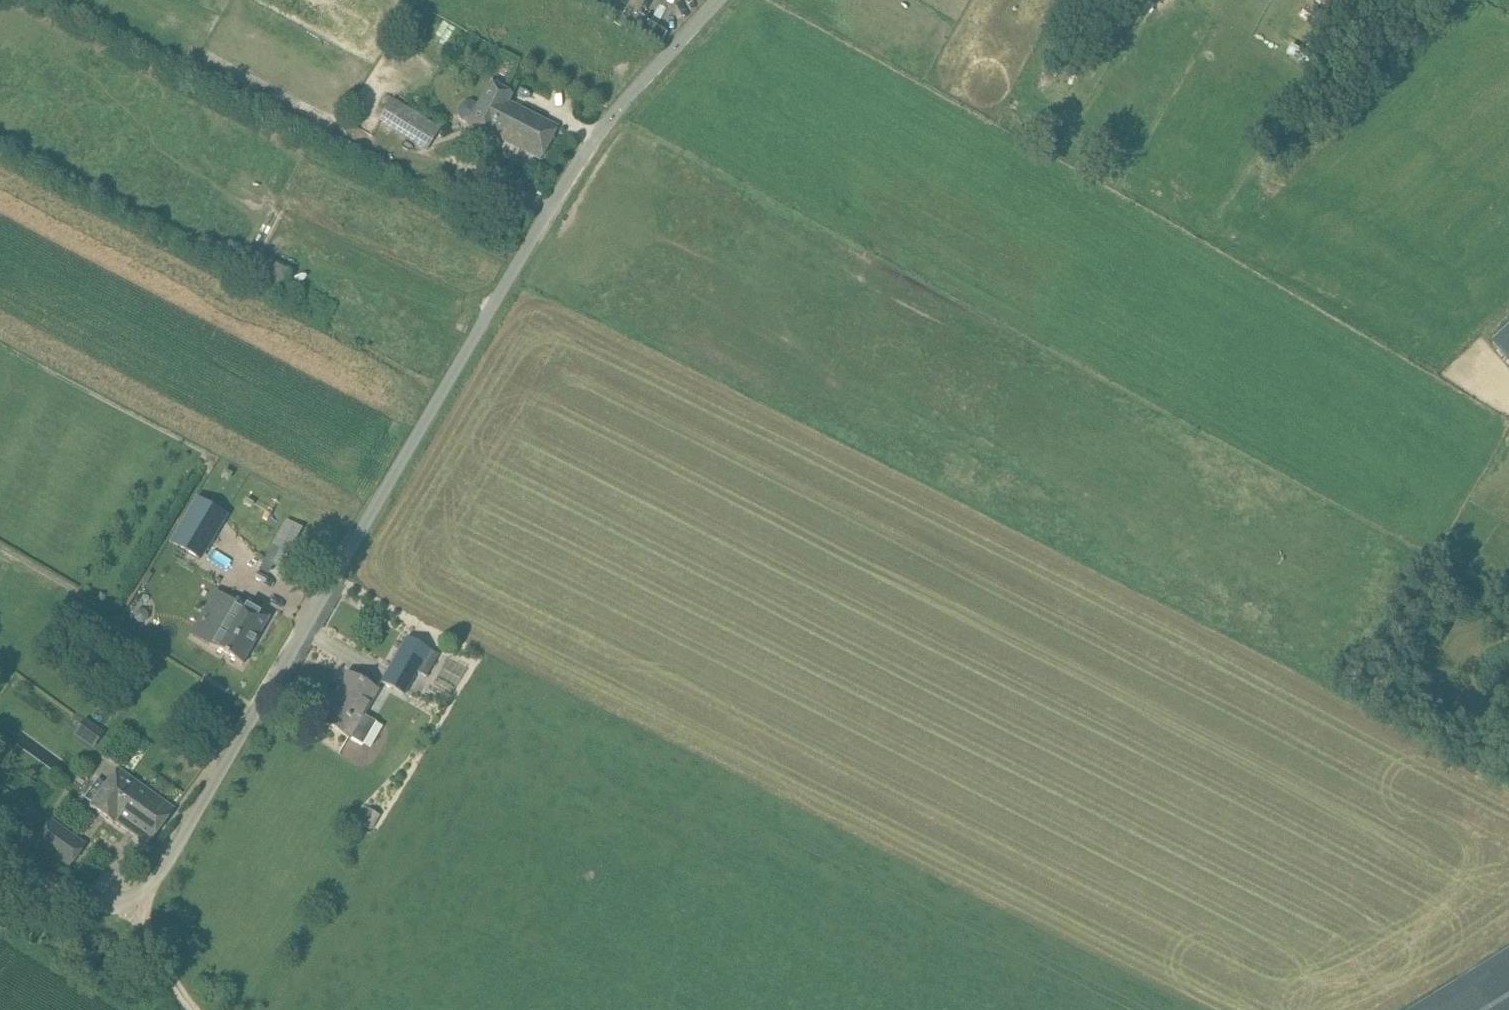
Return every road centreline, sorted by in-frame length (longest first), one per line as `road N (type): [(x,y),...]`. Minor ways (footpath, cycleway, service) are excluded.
road 1 (unclassified): [(147,910),(182,865),(380,502),(591,145),(720,0)]
road 2 (unclassified): [(147,910),(125,919),(102,914),(0,863)]

